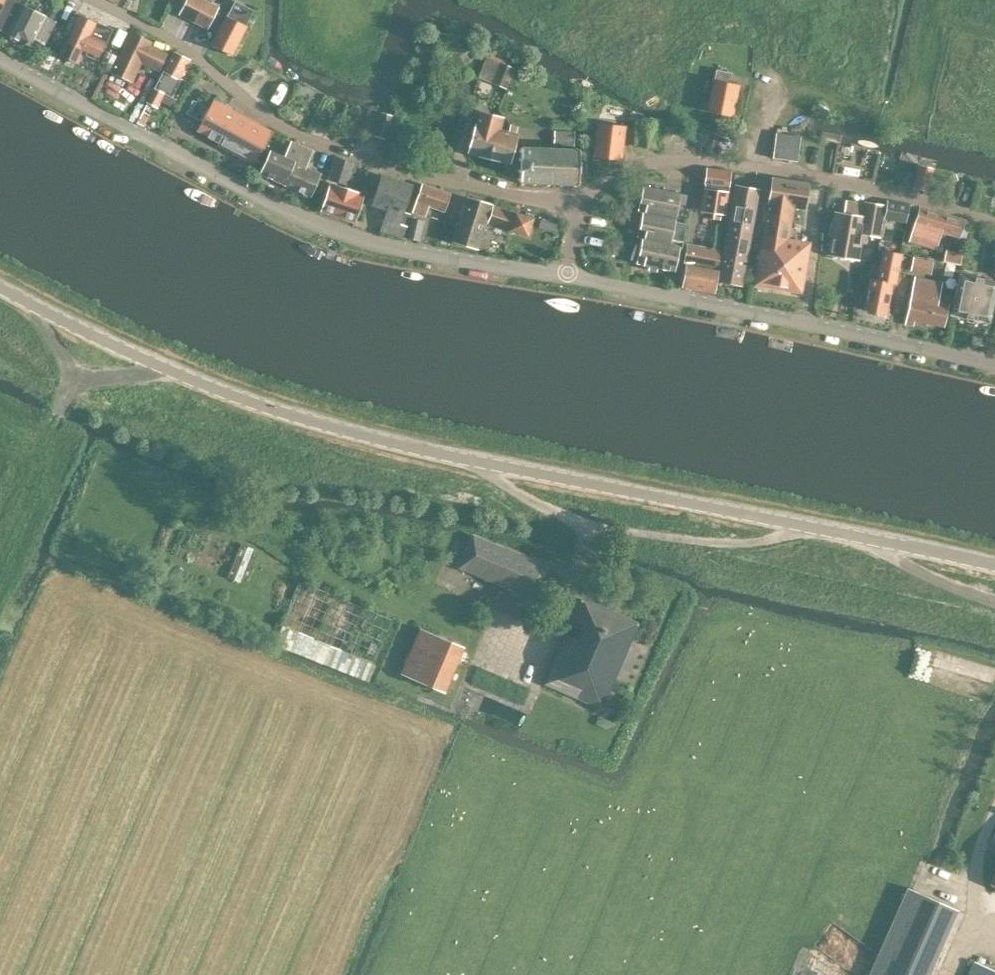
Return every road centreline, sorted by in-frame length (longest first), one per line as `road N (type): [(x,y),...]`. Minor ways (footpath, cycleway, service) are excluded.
road 1 (tertiary): [(994,568),(364,433),(199,380),(0,279)]
road 2 (tertiary): [(566,277),(423,253),(295,214),(0,56)]
road 3 (residential): [(576,197),(470,187),(307,138),(275,123),(175,42),(95,0)]
road 4 (tertiary): [(994,366),(566,277)]
road 5 (residential): [(994,223),(862,184),(687,159),(647,162),(576,197)]
road 6 (track): [(776,0),(781,47),(754,167)]

